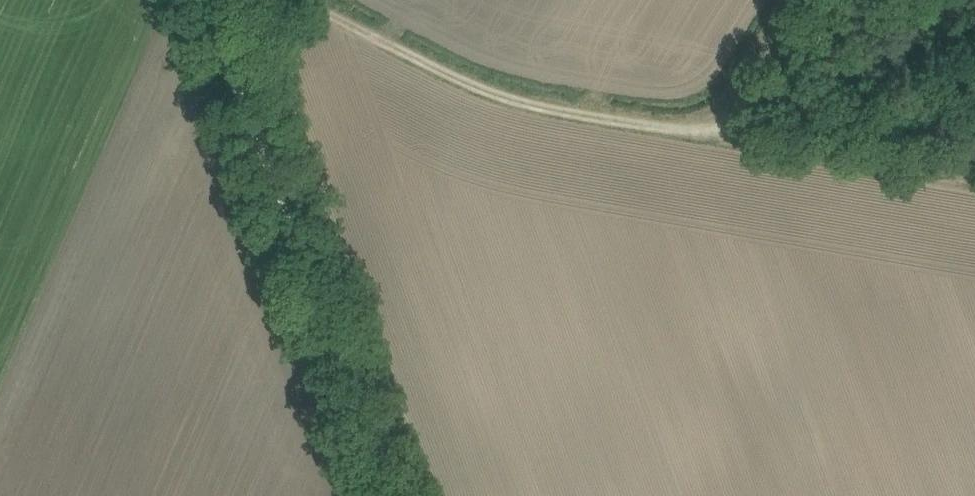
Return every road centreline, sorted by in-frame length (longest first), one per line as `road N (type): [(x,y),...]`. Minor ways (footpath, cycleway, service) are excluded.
road 1 (track): [(299,0),(505,107),(698,134),(737,109),(803,0)]
road 2 (track): [(394,495),(214,0)]
road 3 (track): [(698,134),(974,185)]

